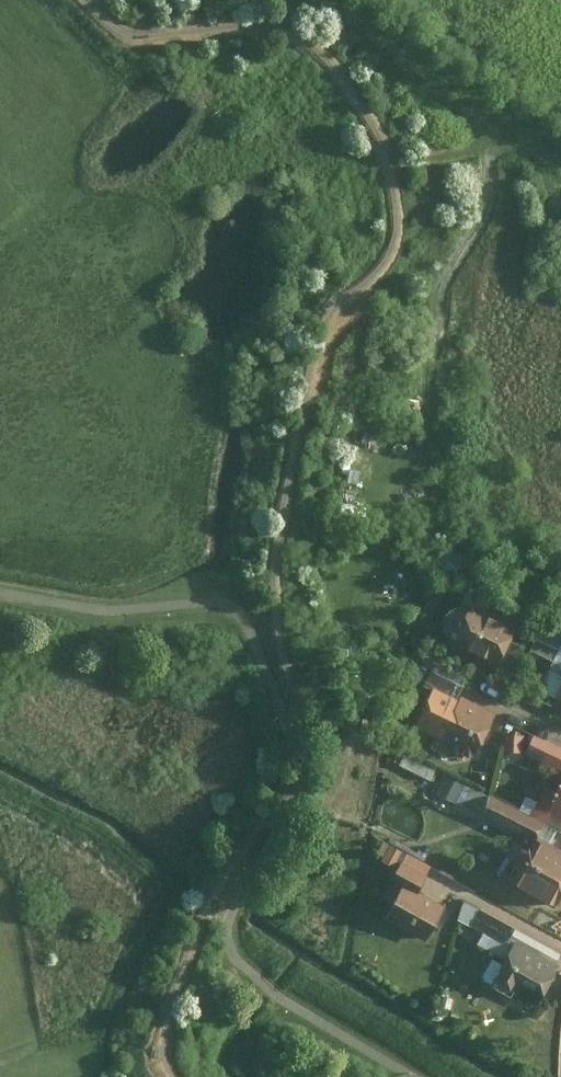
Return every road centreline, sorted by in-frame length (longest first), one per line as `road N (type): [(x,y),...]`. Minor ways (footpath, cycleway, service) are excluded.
road 1 (track): [(309,0),(560,182)]

